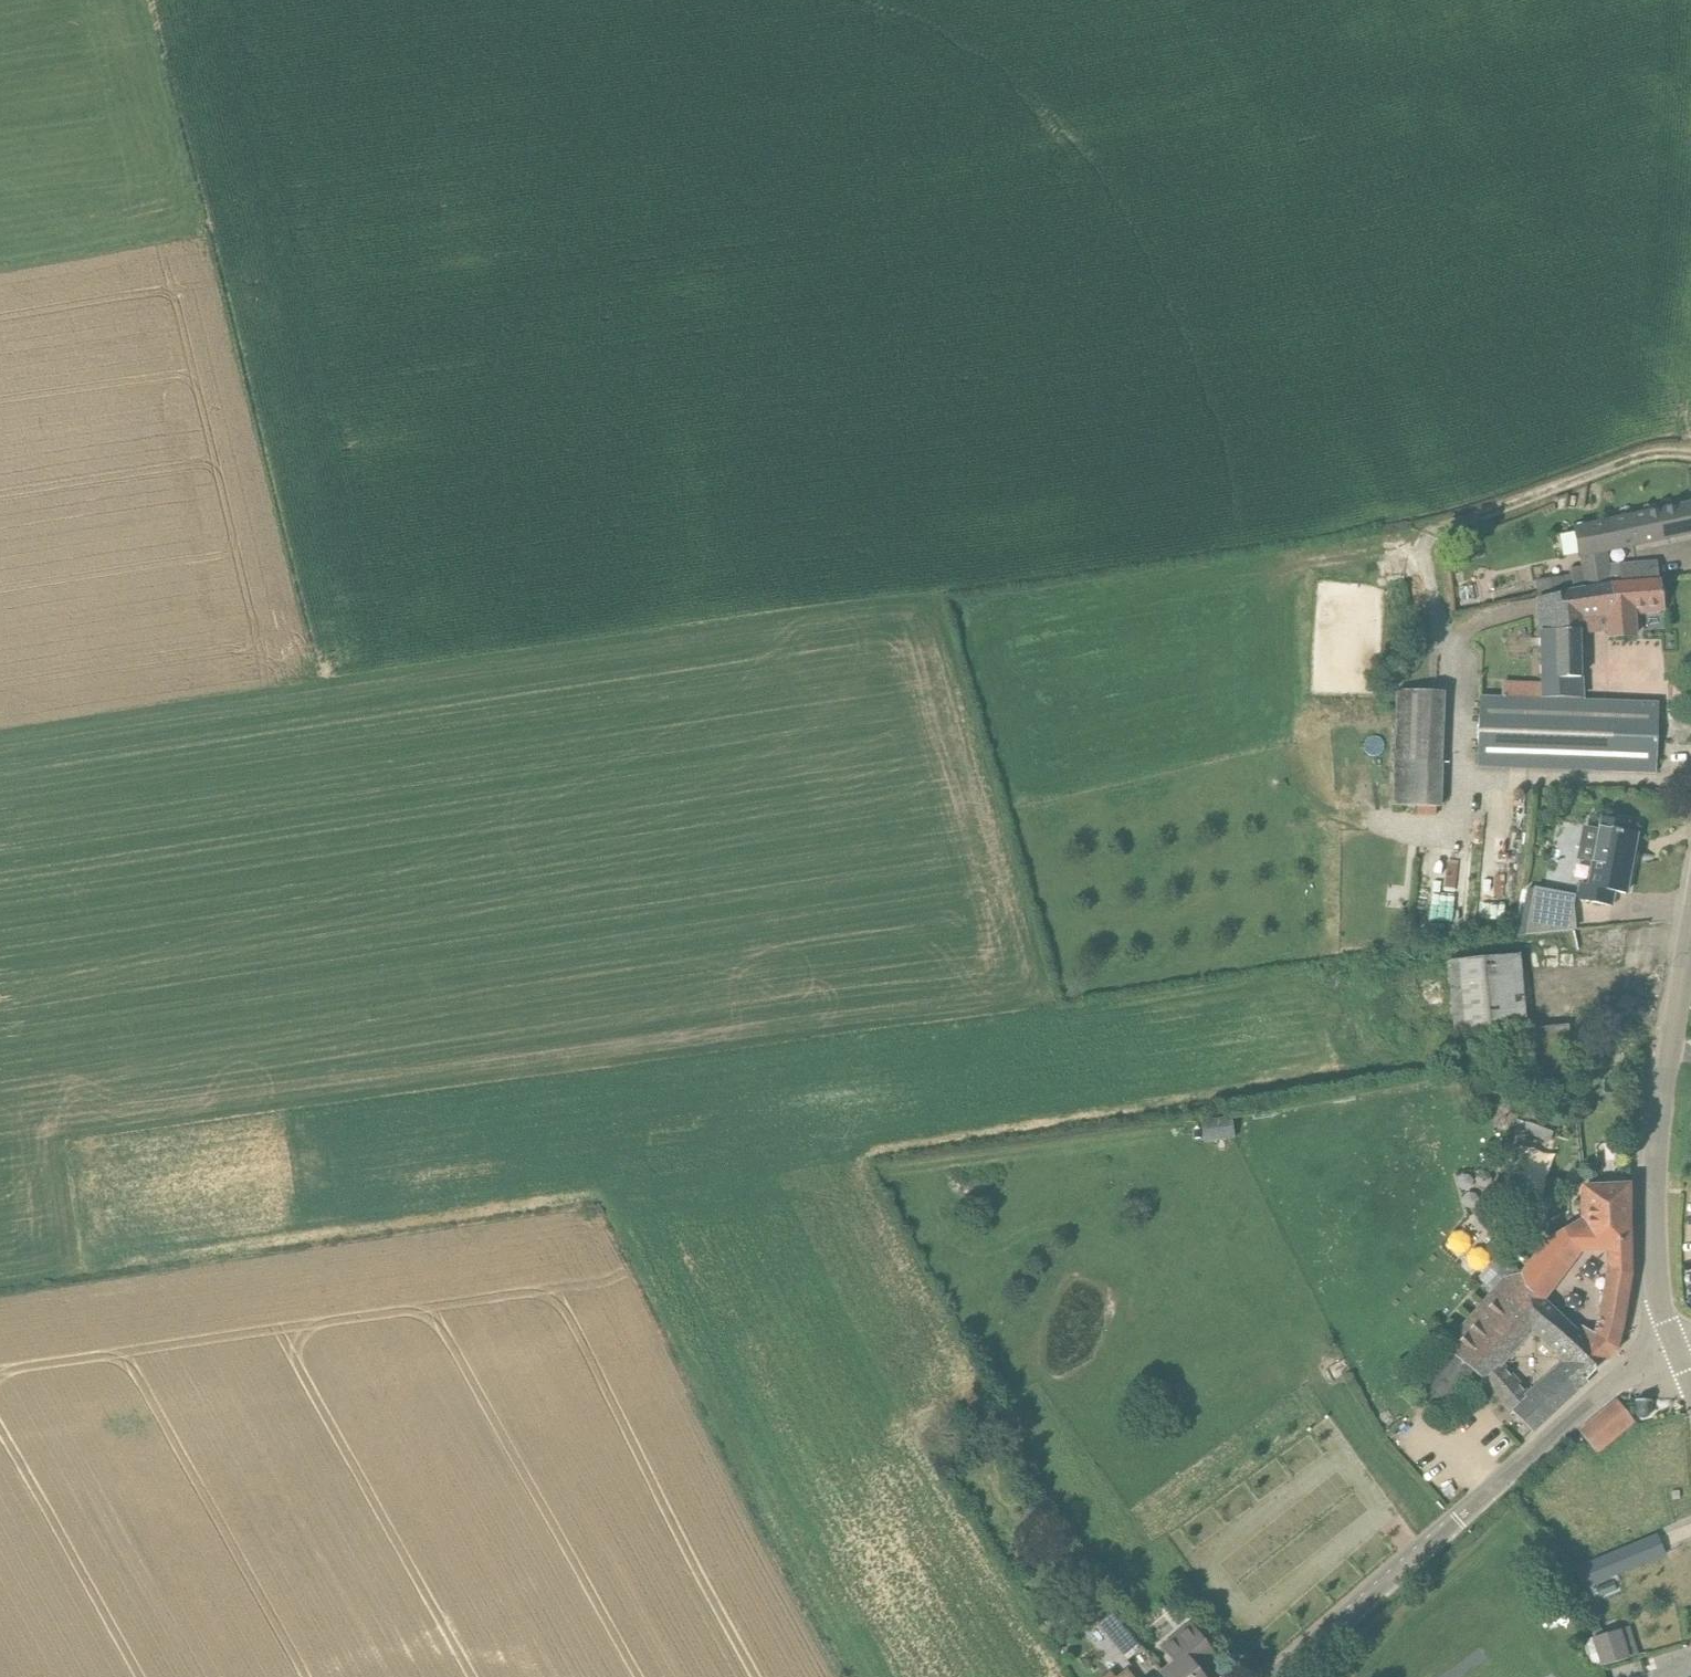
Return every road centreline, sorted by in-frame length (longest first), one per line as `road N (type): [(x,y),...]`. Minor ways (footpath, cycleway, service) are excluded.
road 1 (unclassified): [(1277,1676),(1605,1390),(1678,1351)]
road 2 (tertiary): [(1678,1351),(1655,1283),(1653,1159),(1690,924)]

